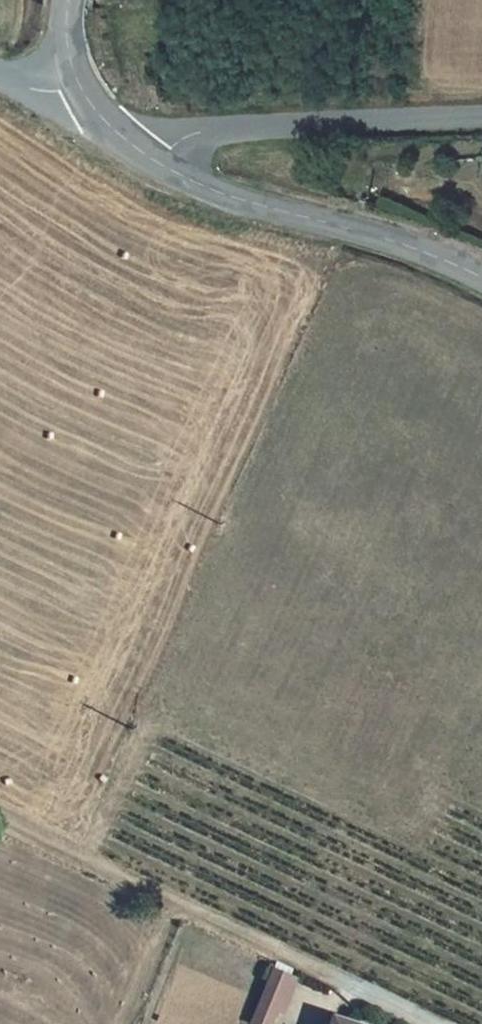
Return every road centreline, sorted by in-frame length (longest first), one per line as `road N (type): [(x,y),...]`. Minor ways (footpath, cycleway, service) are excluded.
road 1 (tertiary): [(108,126),(158,166),(216,196),(456,261),(481,275)]
road 2 (unclassified): [(108,126),(219,133),(481,118)]

